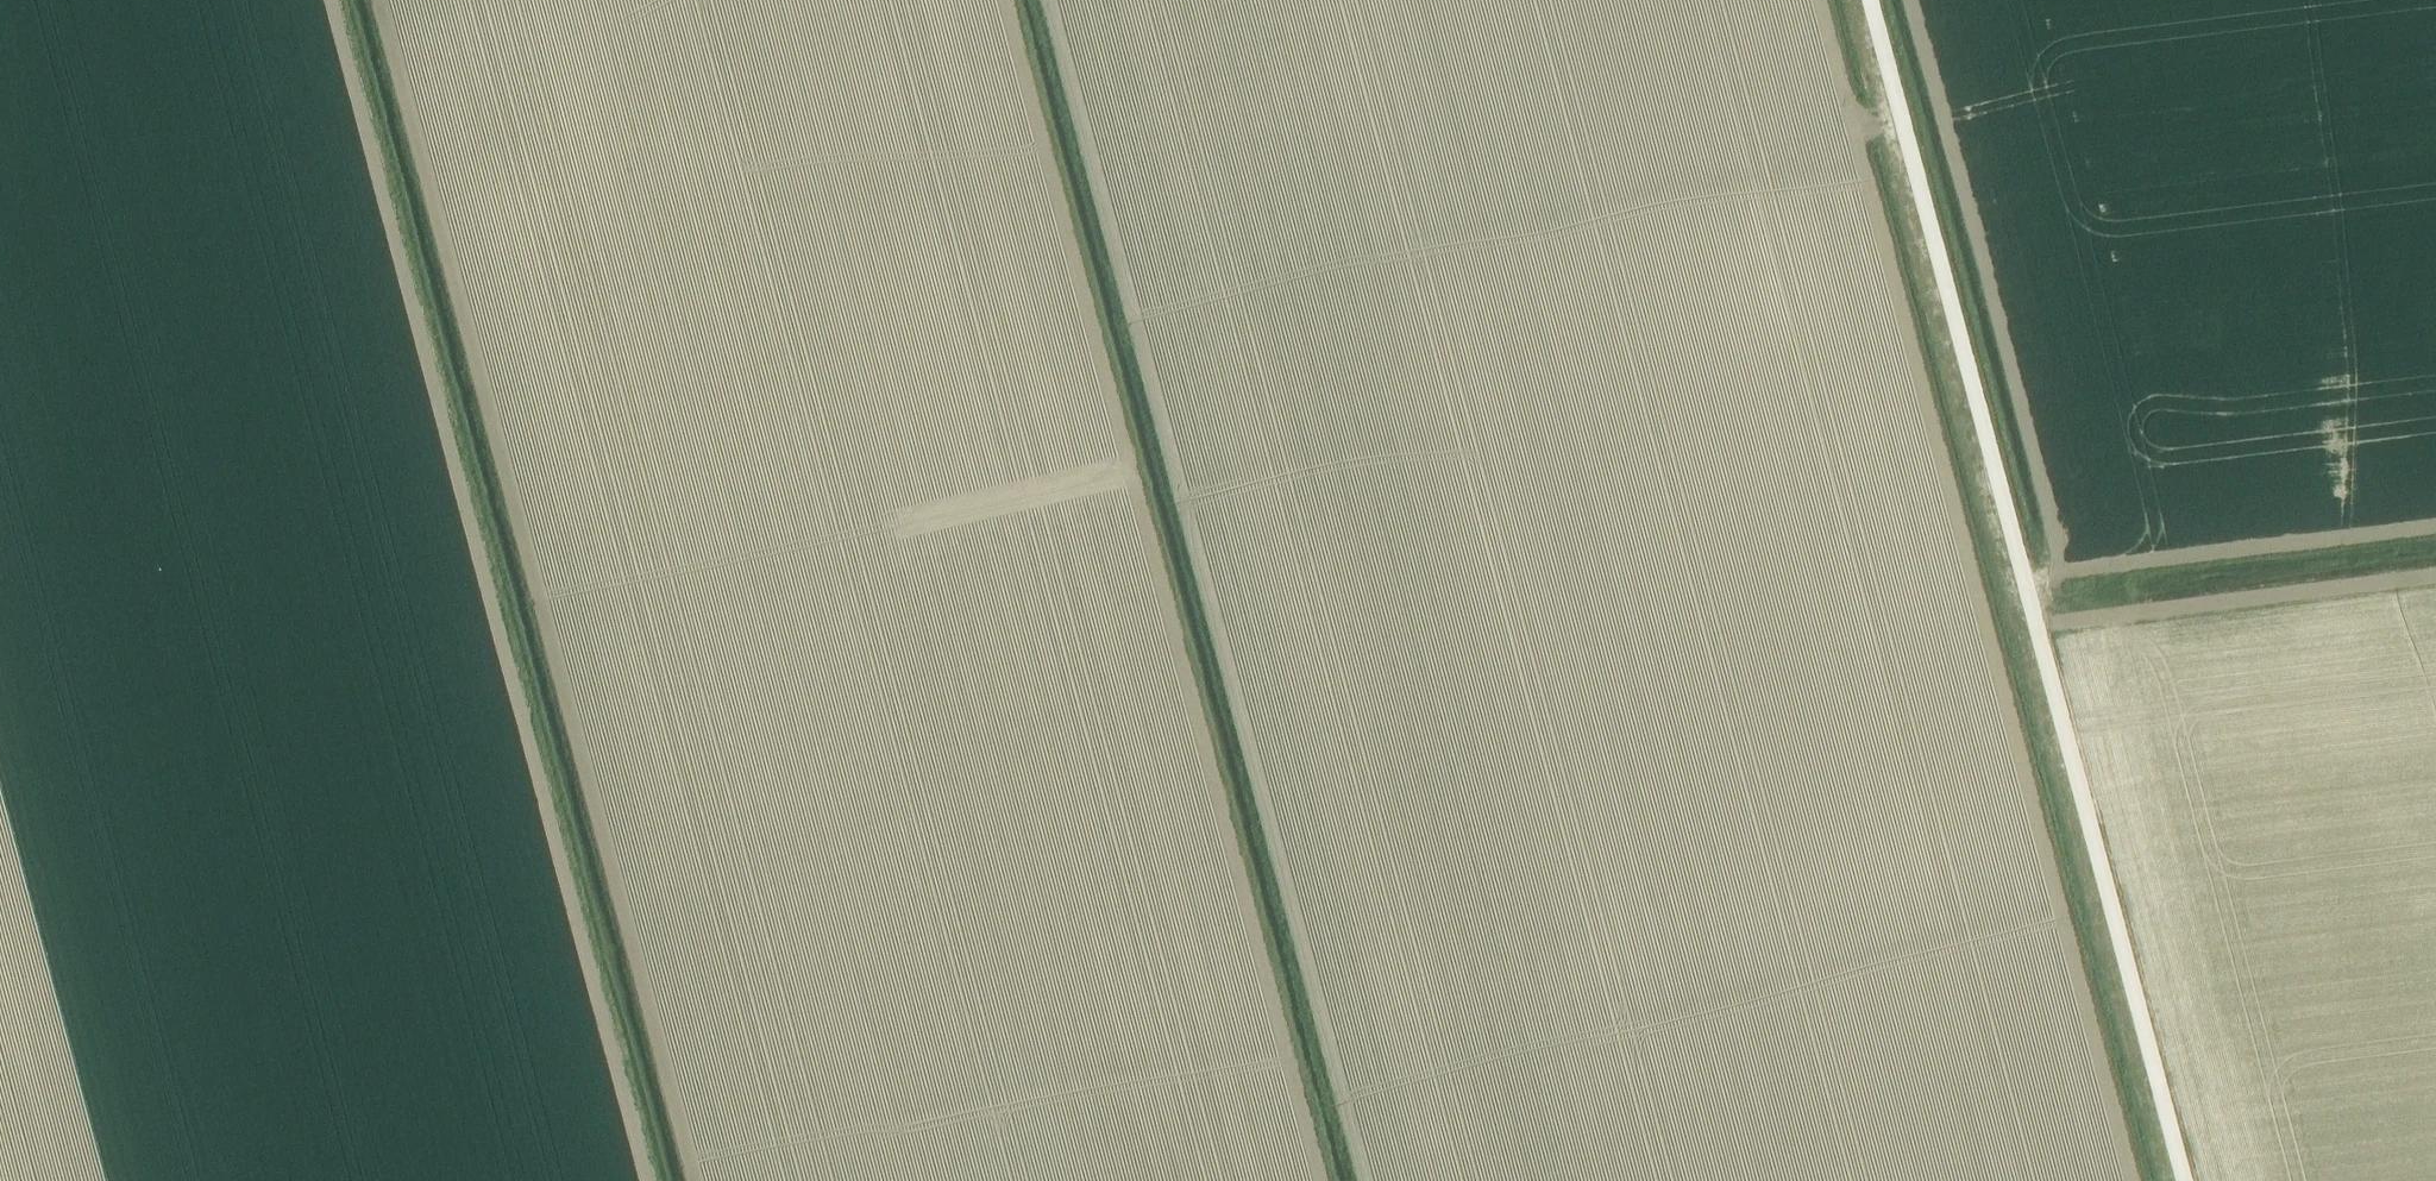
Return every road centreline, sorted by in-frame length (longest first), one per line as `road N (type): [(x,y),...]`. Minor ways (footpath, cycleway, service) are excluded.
road 1 (track): [(1872,0),(2140,1012)]

